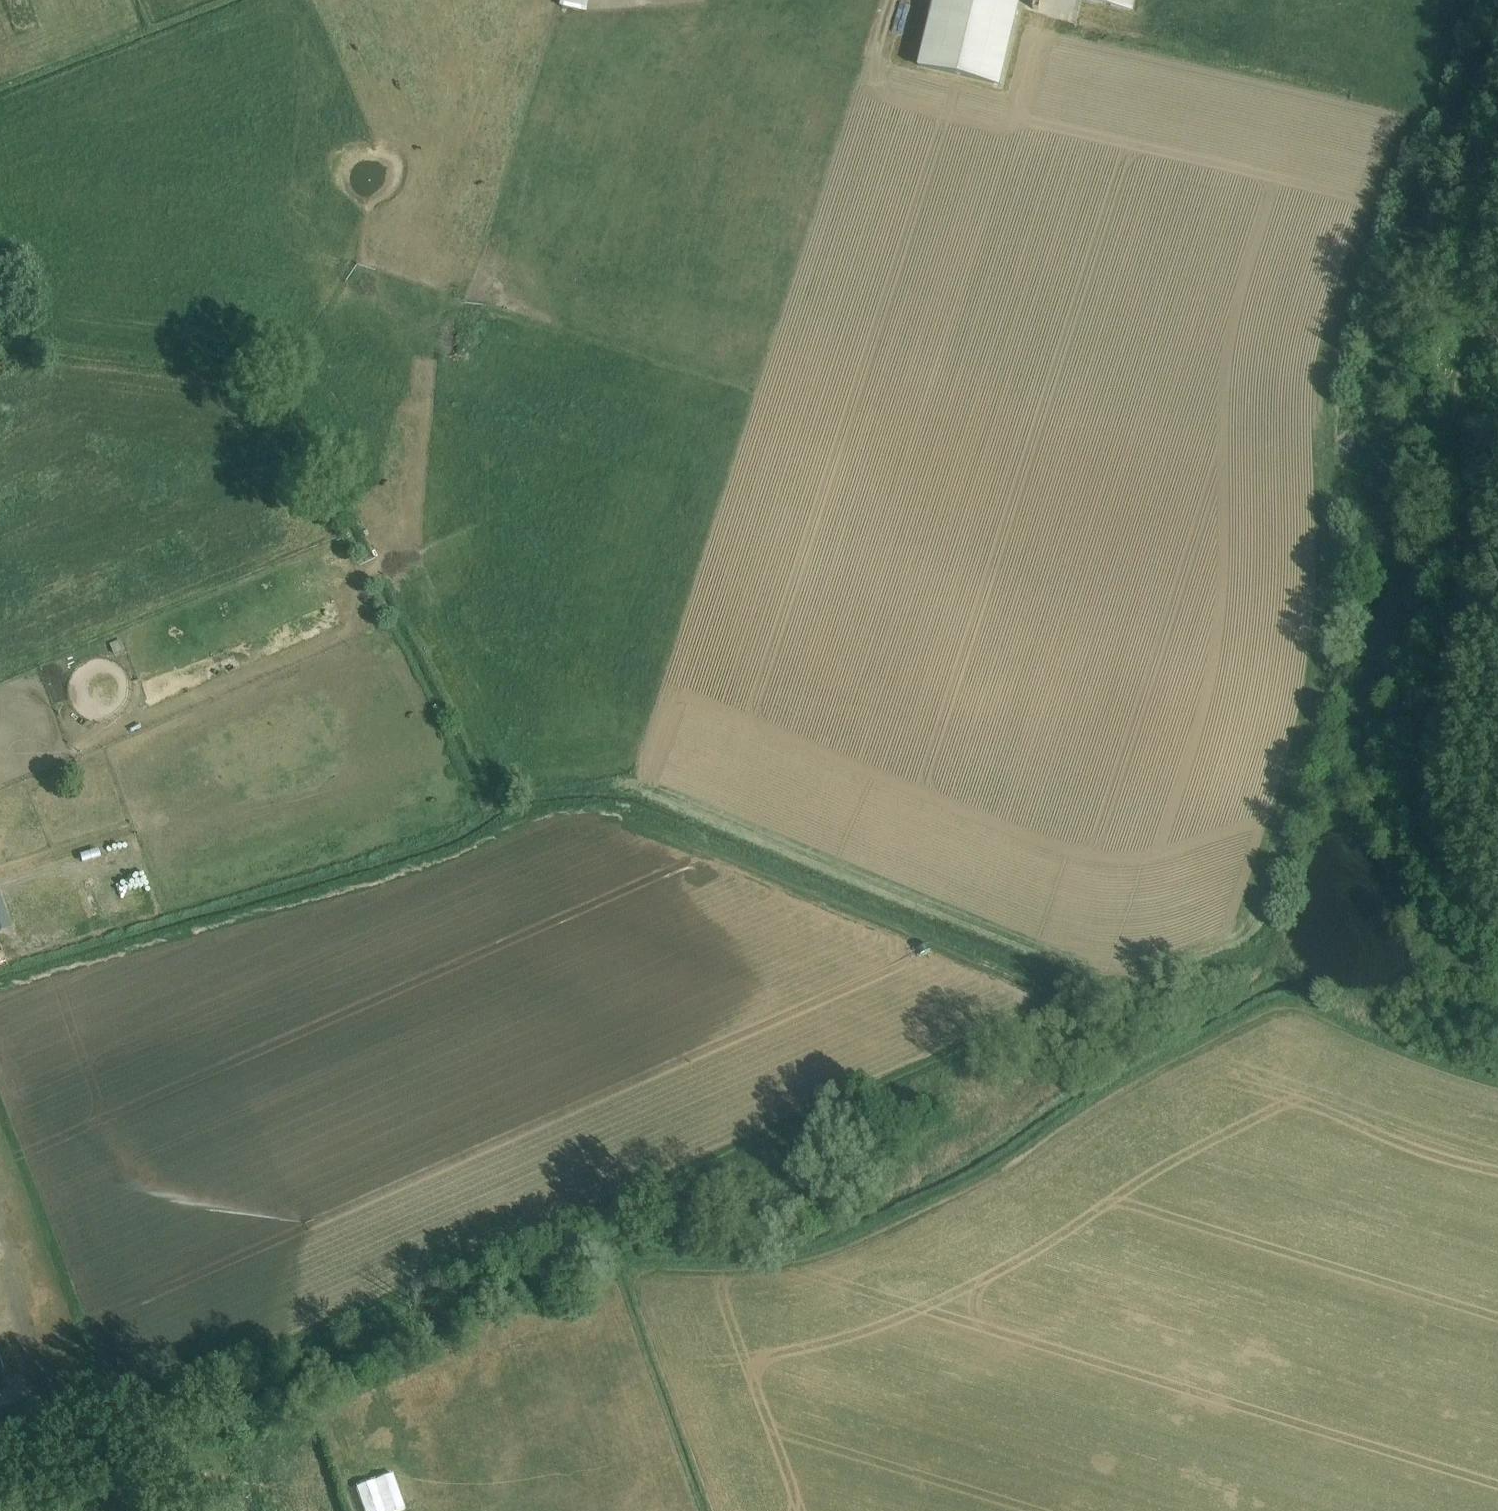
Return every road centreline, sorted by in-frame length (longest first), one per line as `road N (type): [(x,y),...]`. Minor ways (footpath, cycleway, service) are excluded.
road 1 (track): [(1497,916),(1453,903),(1405,818),(1442,615),(1474,228),(1497,141)]

